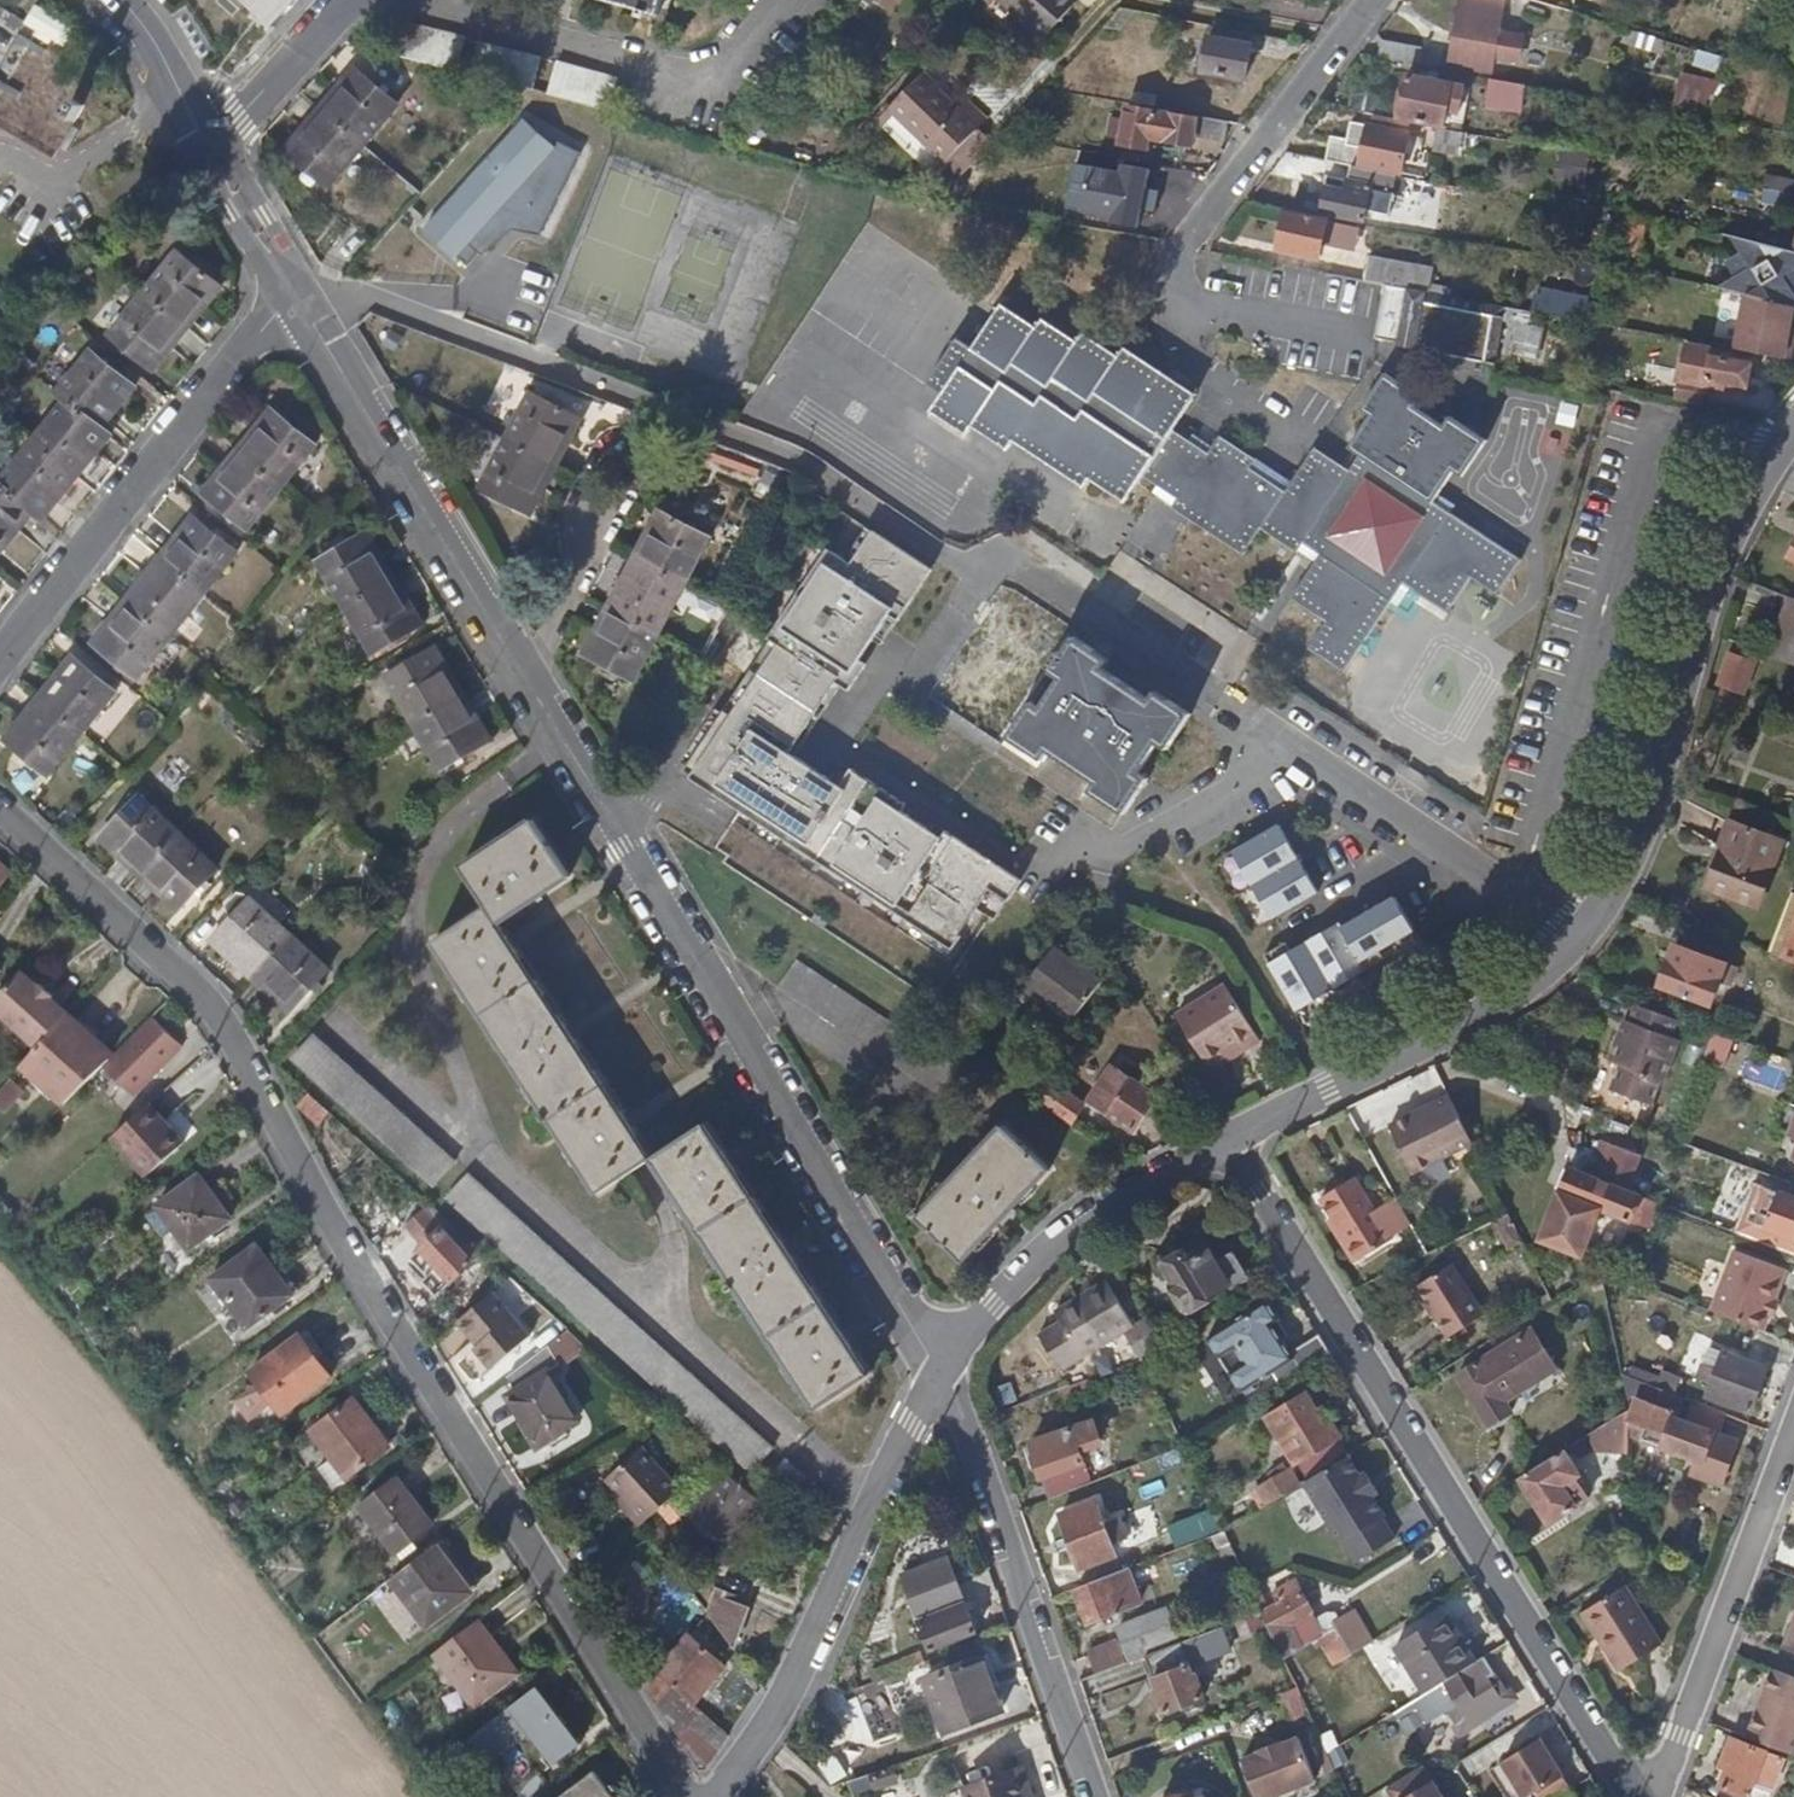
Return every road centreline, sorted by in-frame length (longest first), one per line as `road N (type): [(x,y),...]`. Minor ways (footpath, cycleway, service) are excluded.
road 1 (residential): [(299,299),(941,1370)]
road 2 (residential): [(685,1796),(367,1290),(208,1000),(0,803)]
road 3 (residential): [(1793,424),(1713,559),(1628,849),(1581,929),(1492,1001),(1229,1137)]
road 4 (residential): [(1229,1137),(1637,1796)]
road 5 (residential): [(941,1370),(774,1708),(713,1796)]
road 6 (residential): [(0,654),(275,313),(299,299)]
road 7 (residential): [(941,1370),(1095,1796)]
road 8 (residential): [(1793,1415),(1656,1796)]
road 9 (residential): [(1229,1137),(1082,1216),(941,1370)]
road 10 (residential): [(1174,261),(1375,0)]
road 11 (residential): [(210,148),(347,0)]
road 12 (residential): [(210,148),(299,299)]
road 13 (residential): [(121,0),(150,32),(210,148)]

